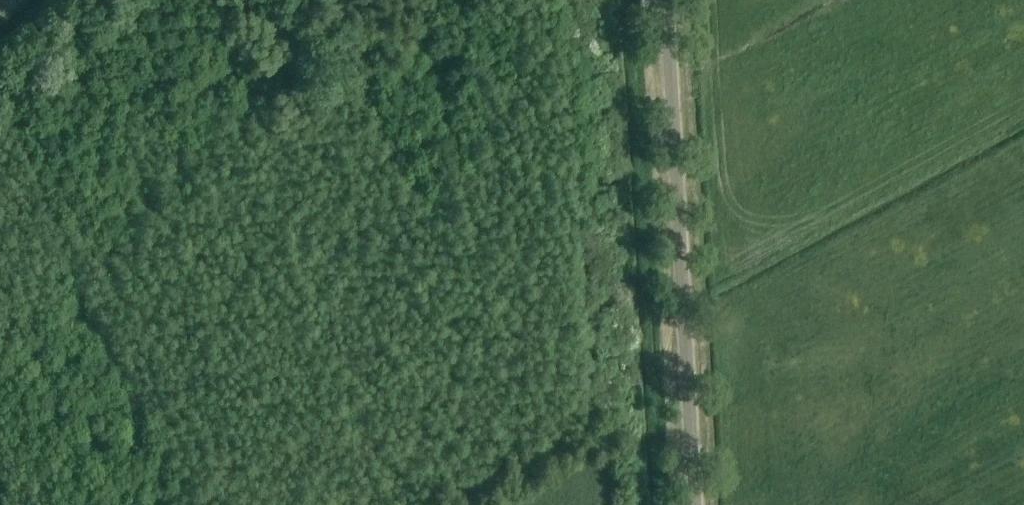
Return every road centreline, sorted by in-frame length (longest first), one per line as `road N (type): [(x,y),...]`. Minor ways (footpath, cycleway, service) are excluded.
road 1 (unclassified): [(696,504),(668,0)]

